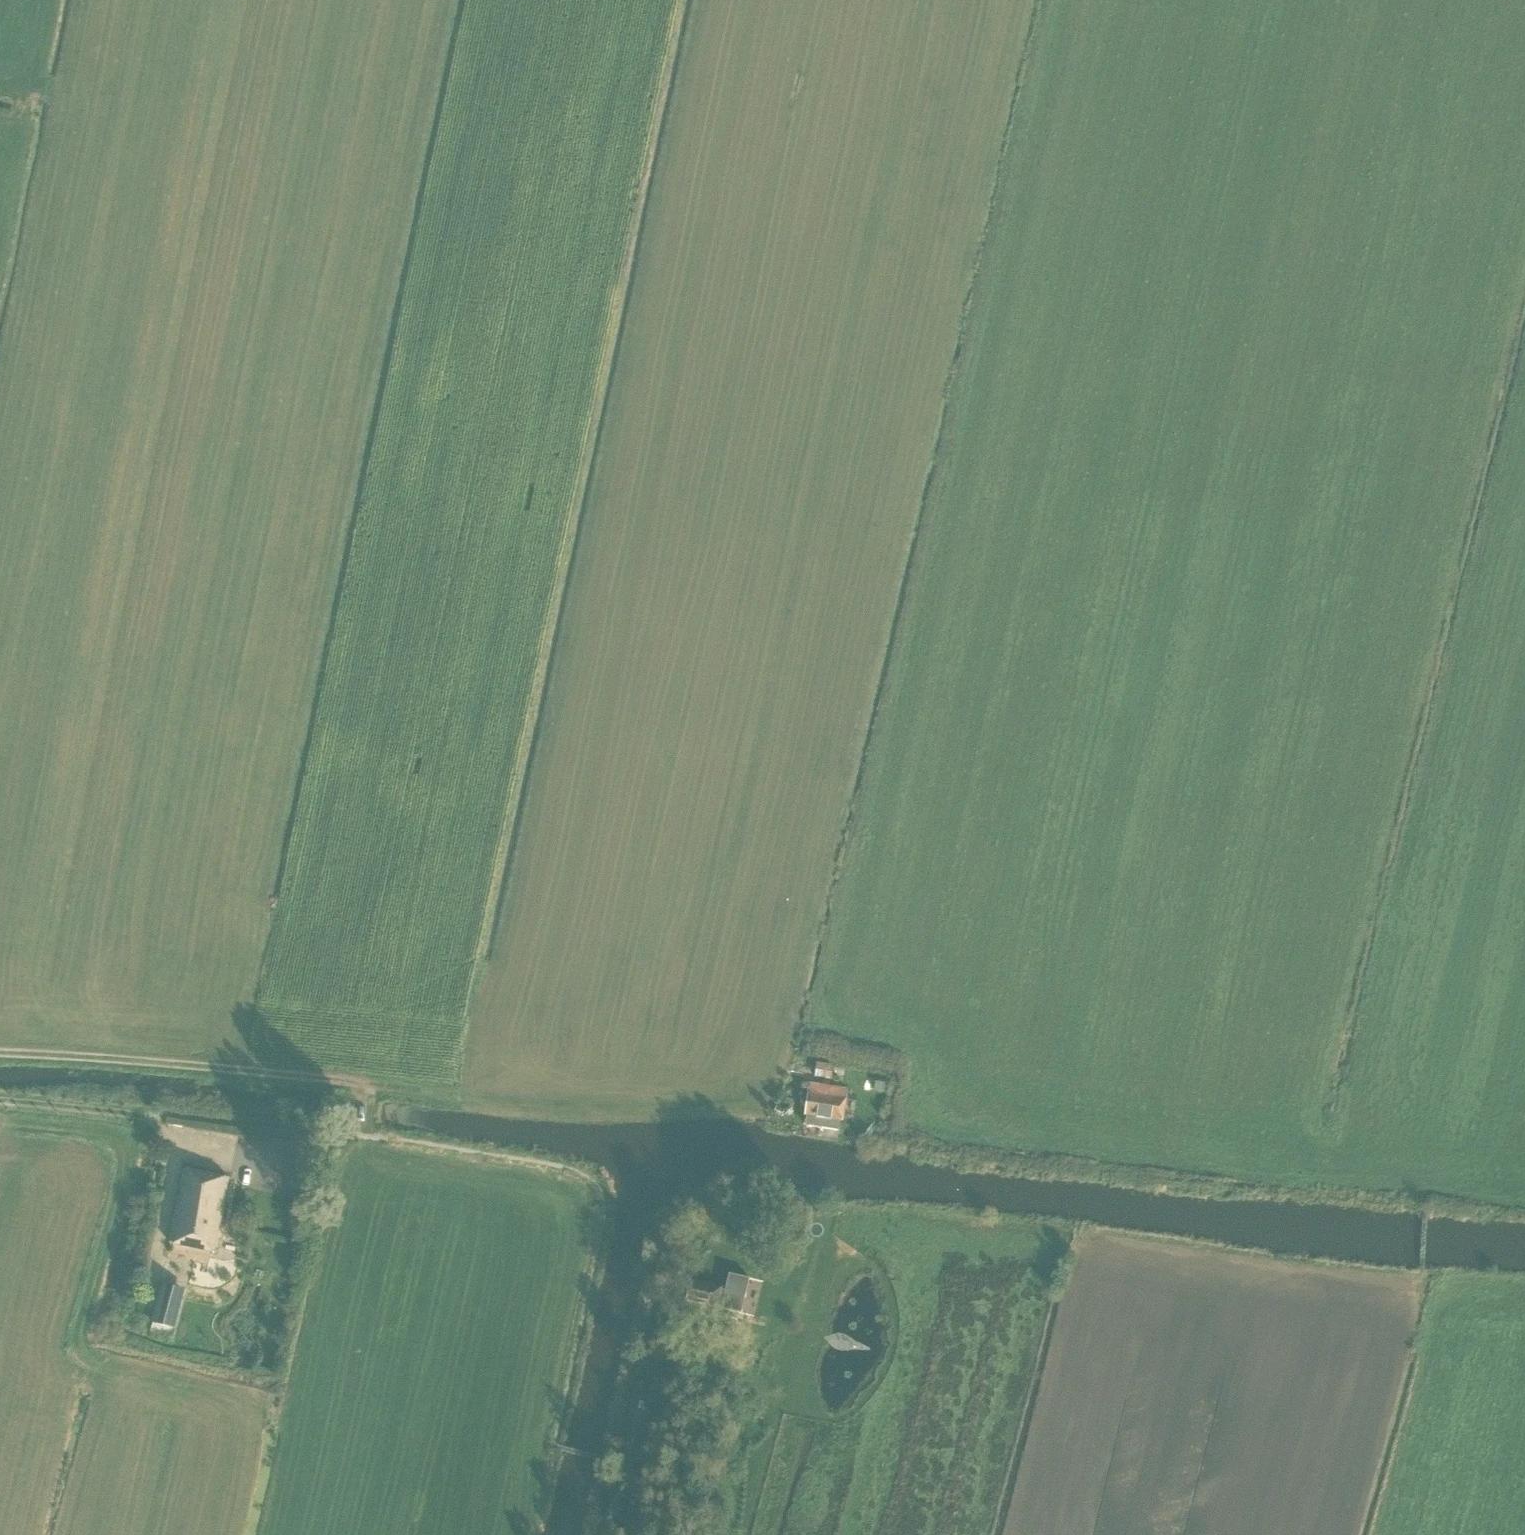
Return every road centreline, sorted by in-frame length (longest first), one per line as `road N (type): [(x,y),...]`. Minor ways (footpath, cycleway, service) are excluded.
road 1 (track): [(362,1088),(588,1115),(773,1111)]
road 2 (track): [(0,1058),(353,1082),(366,1099),(364,1131)]
road 3 (unclassified): [(0,1100),(157,1120)]
road 4 (track): [(697,1332),(652,1384),(623,1464)]

